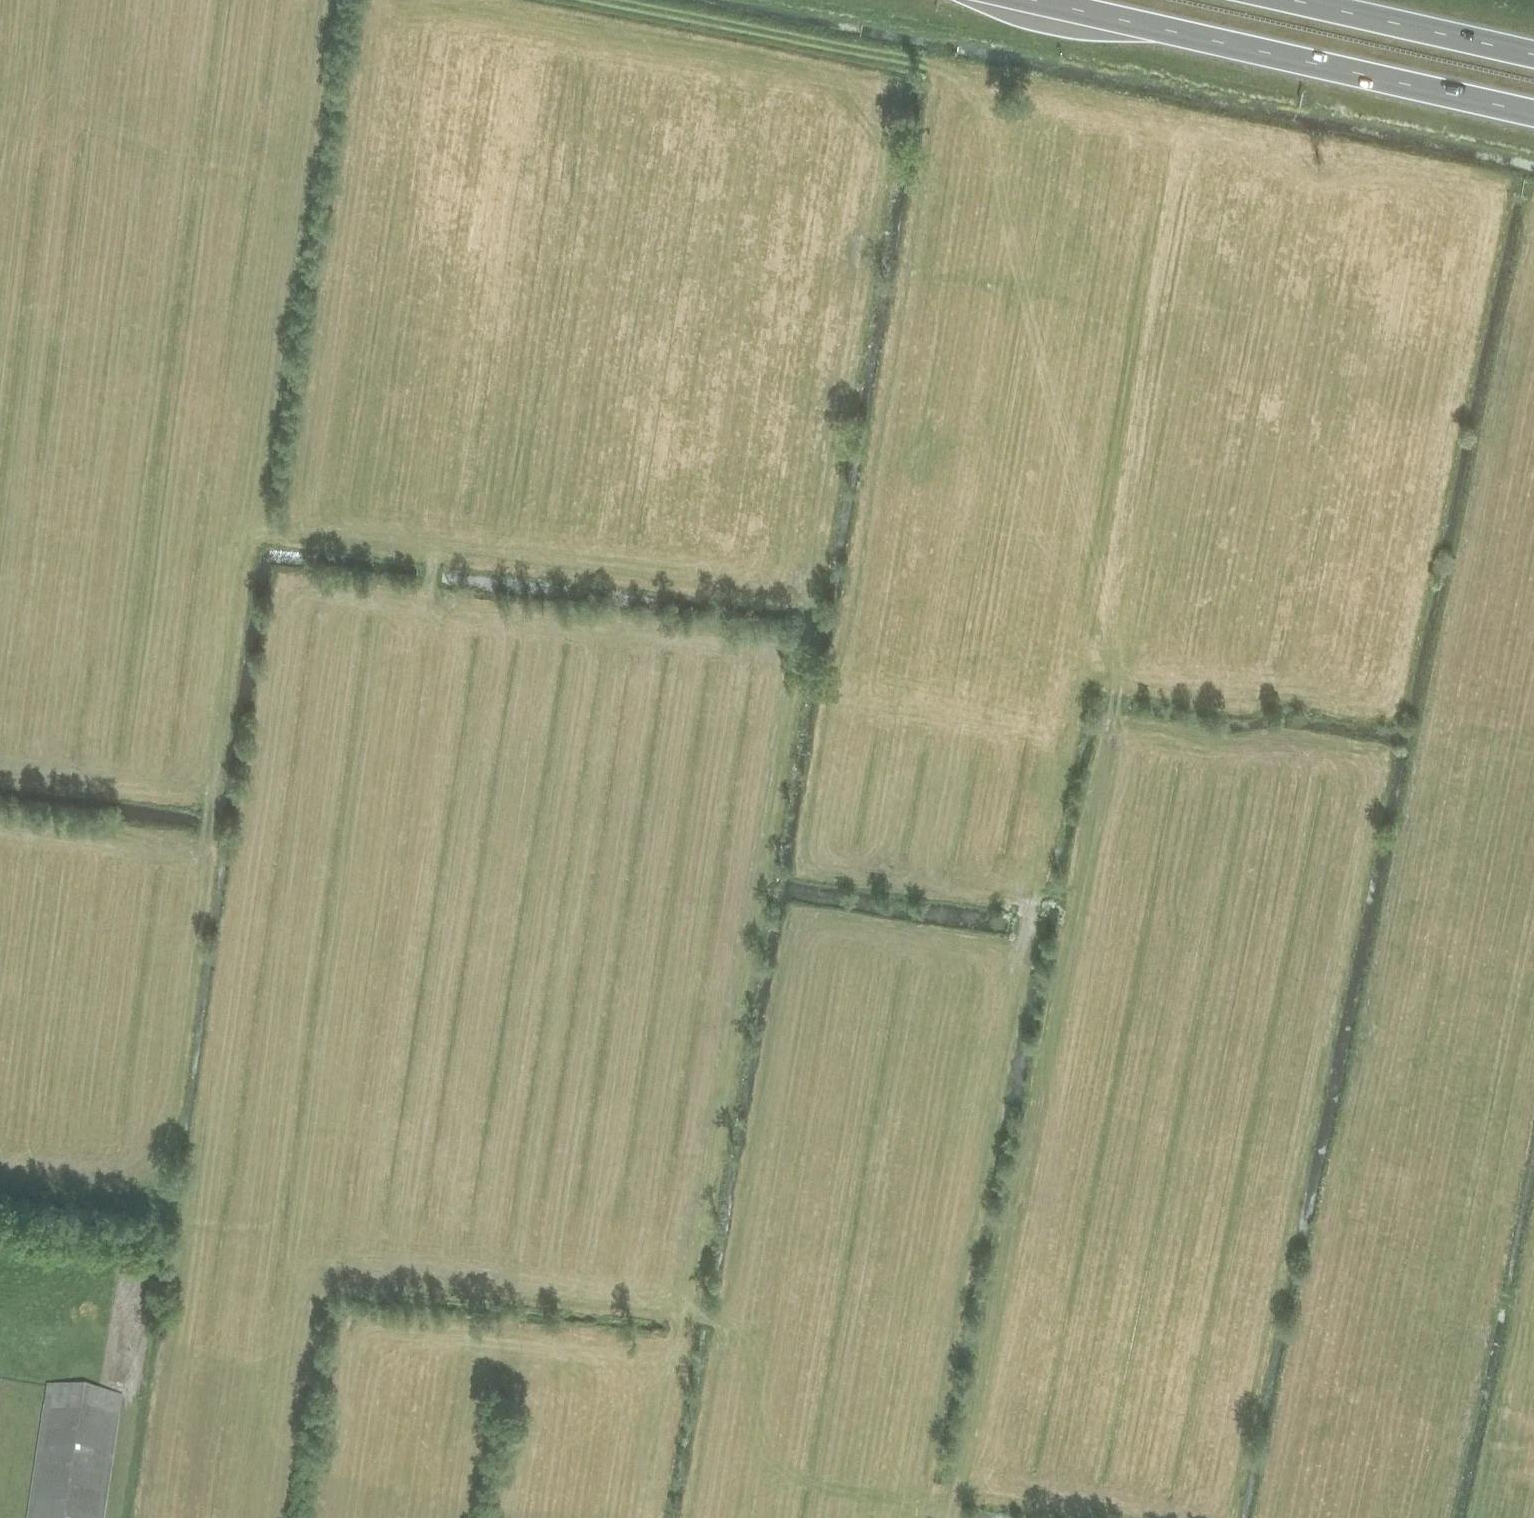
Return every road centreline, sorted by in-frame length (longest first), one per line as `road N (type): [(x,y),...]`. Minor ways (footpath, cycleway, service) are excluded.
road 1 (trunk): [(1034,0),(1533,113)]
road 2 (trunk): [(1533,55),(1293,0)]

